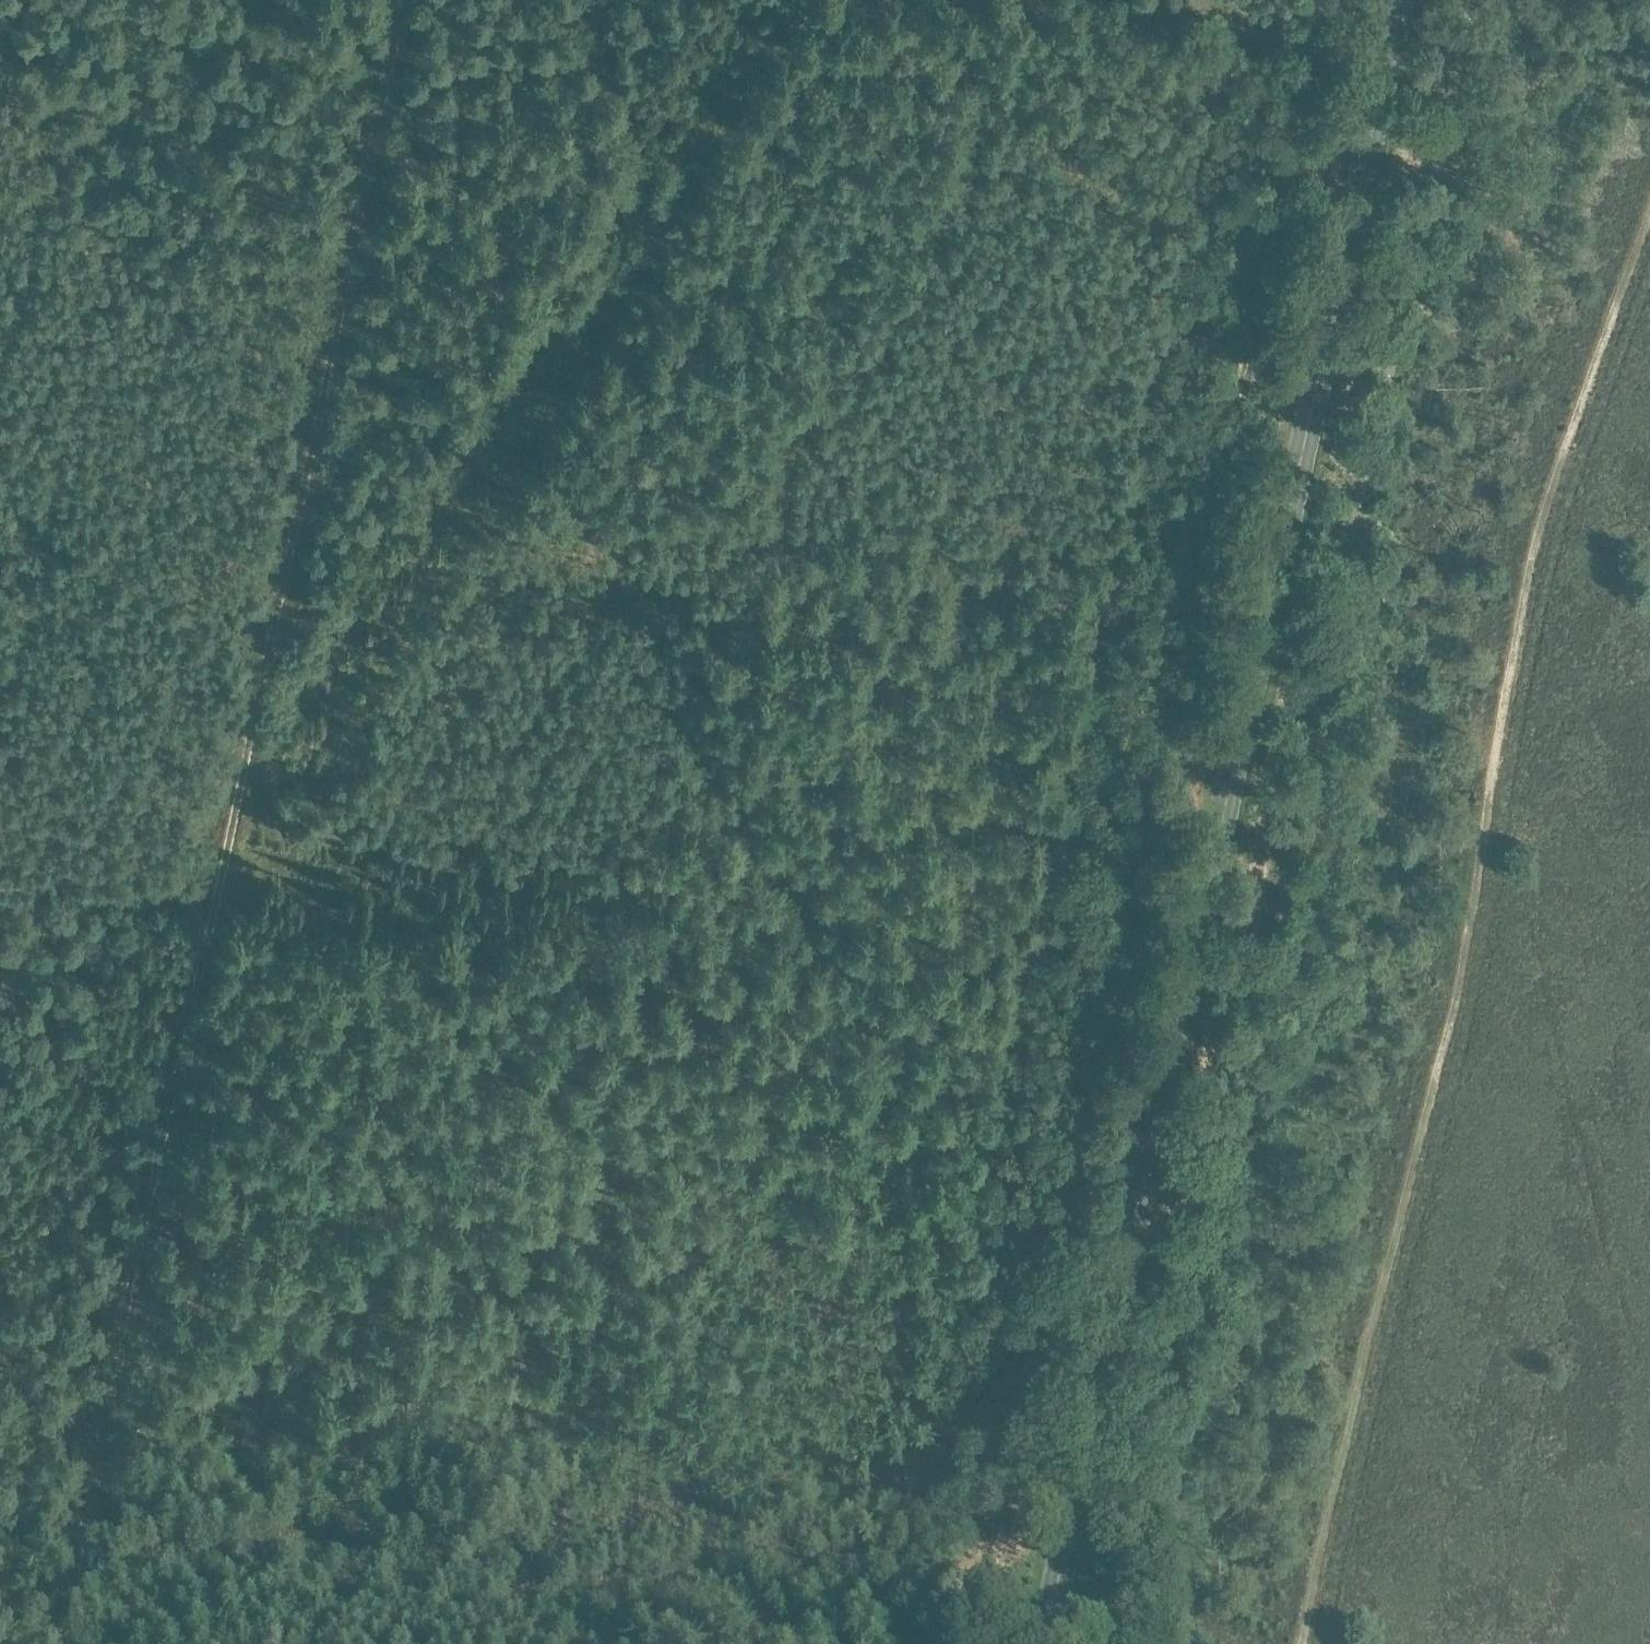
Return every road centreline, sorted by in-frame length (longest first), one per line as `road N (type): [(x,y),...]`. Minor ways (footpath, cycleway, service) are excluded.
road 1 (secondary): [(1044,1643),(1401,0)]
road 2 (track): [(402,0),(64,1643)]
road 3 (track): [(1177,0),(1390,50)]
road 4 (track): [(0,888),(130,889),(215,901)]

